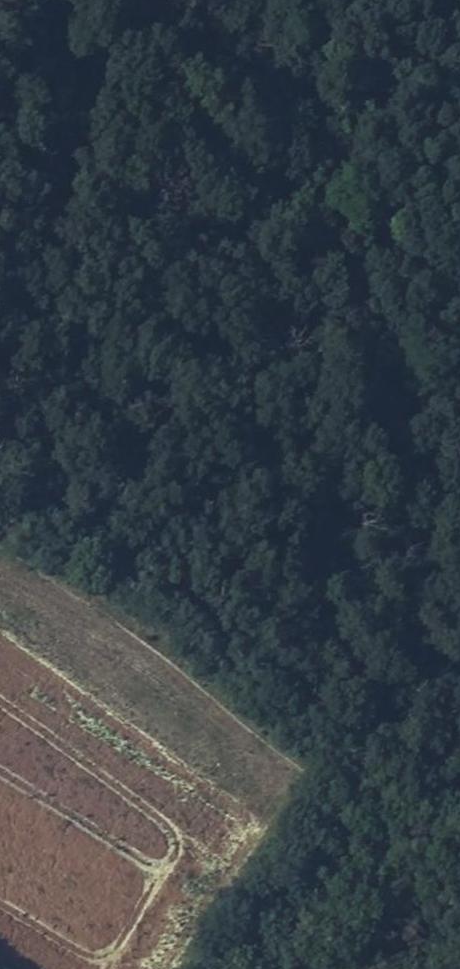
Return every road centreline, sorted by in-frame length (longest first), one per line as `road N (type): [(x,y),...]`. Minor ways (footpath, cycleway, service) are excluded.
road 1 (track): [(0,547),(169,651),(389,847)]

